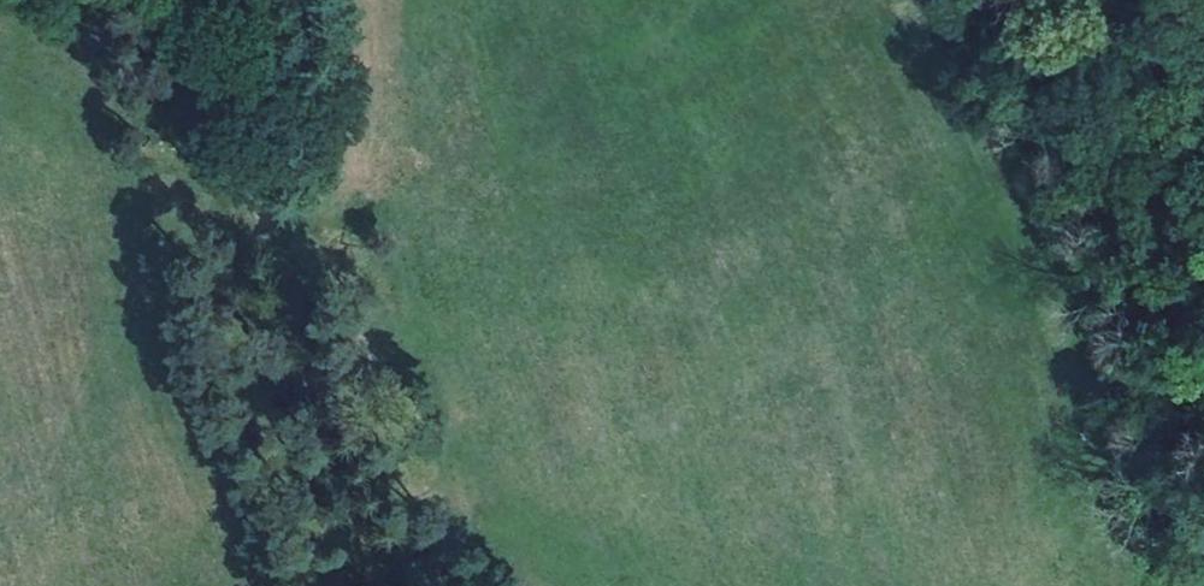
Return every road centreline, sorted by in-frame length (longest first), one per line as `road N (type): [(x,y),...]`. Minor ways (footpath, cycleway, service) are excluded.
road 1 (track): [(211,0),(364,585)]
road 2 (track): [(1203,217),(1102,0)]

